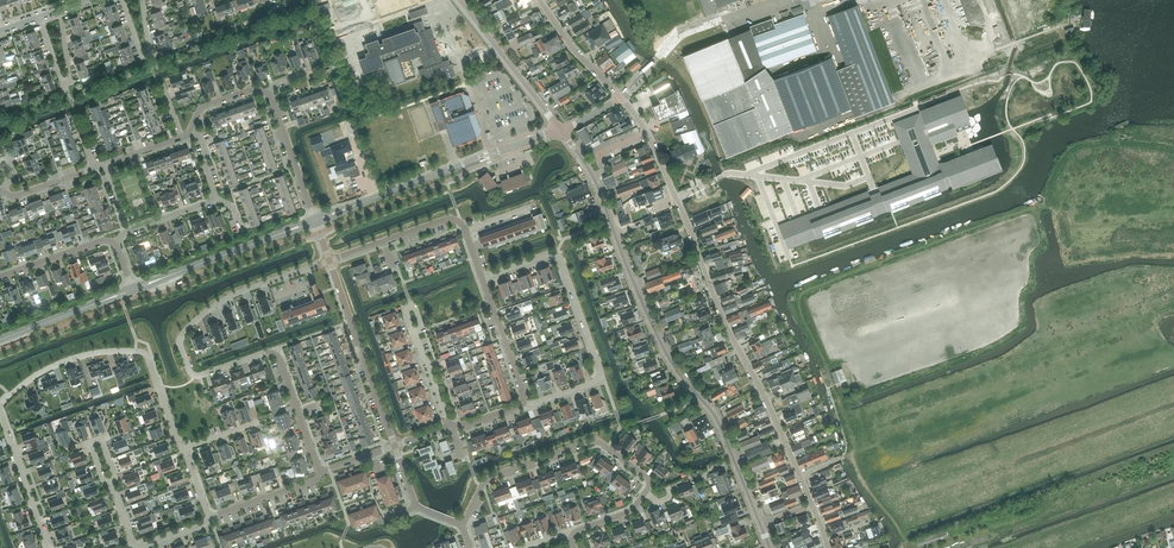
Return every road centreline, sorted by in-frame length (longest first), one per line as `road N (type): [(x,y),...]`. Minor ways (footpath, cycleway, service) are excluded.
road 1 (residential): [(812,504),(718,307),(653,146),(621,98)]
road 2 (tertiary): [(760,524),(714,415),(660,343),(596,182),(559,130)]
road 3 (residential): [(321,472),(279,356),(265,353),(198,376),(181,341),(236,294),(330,261)]
road 4 (residential): [(182,450),(144,353),(87,355),(21,386),(1,415),(49,547)]
road 5 (track): [(854,453),(799,300),(805,291),(1026,210)]
road 6 (unclassified): [(315,221),(559,130)]
road 7 (residential): [(462,526),(486,479),(595,440),(649,480),(645,491)]
road 8 (residential): [(523,402),(599,379),(556,253)]
road 9 (residential): [(395,446),(330,261)]
road 10 (unclassified): [(133,289),(315,221)]
road 11 (tertiary): [(559,130),(458,0)]
road 12 (residential): [(39,17),(66,82),(61,9)]
road 13 (unclassified): [(0,340),(133,289)]
road 14 (residential): [(383,242),(456,220),(481,277)]
road 15 (residential): [(315,221),(271,96)]
road 16 (residential): [(523,402),(481,277)]
road 17 (residential): [(621,98),(539,0)]
road 18 (residential): [(209,518),(311,483),(321,472)]
road 19 (residential): [(0,277),(101,241),(115,243)]

